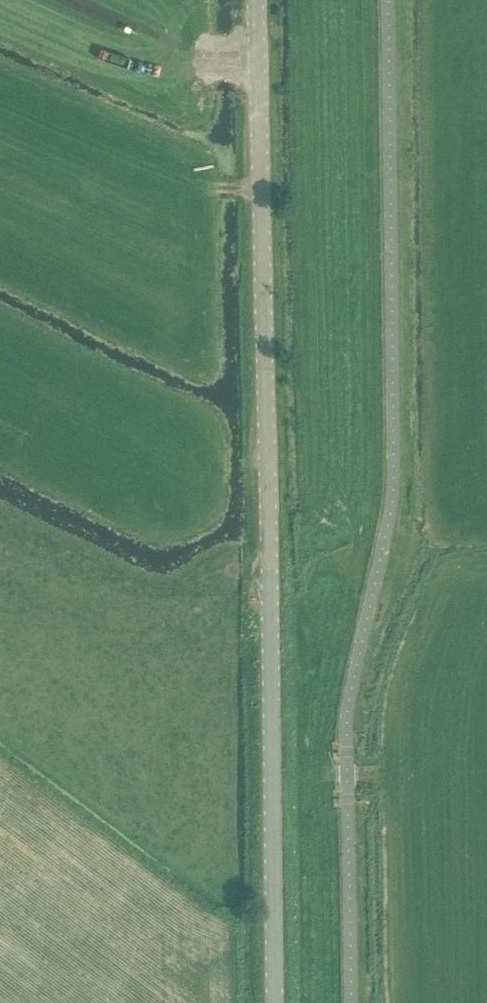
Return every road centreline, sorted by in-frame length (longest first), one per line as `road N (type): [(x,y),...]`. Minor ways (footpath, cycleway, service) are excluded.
road 1 (tertiary): [(273,1002),(255,0)]
road 2 (track): [(0,526),(172,596),(270,570)]

